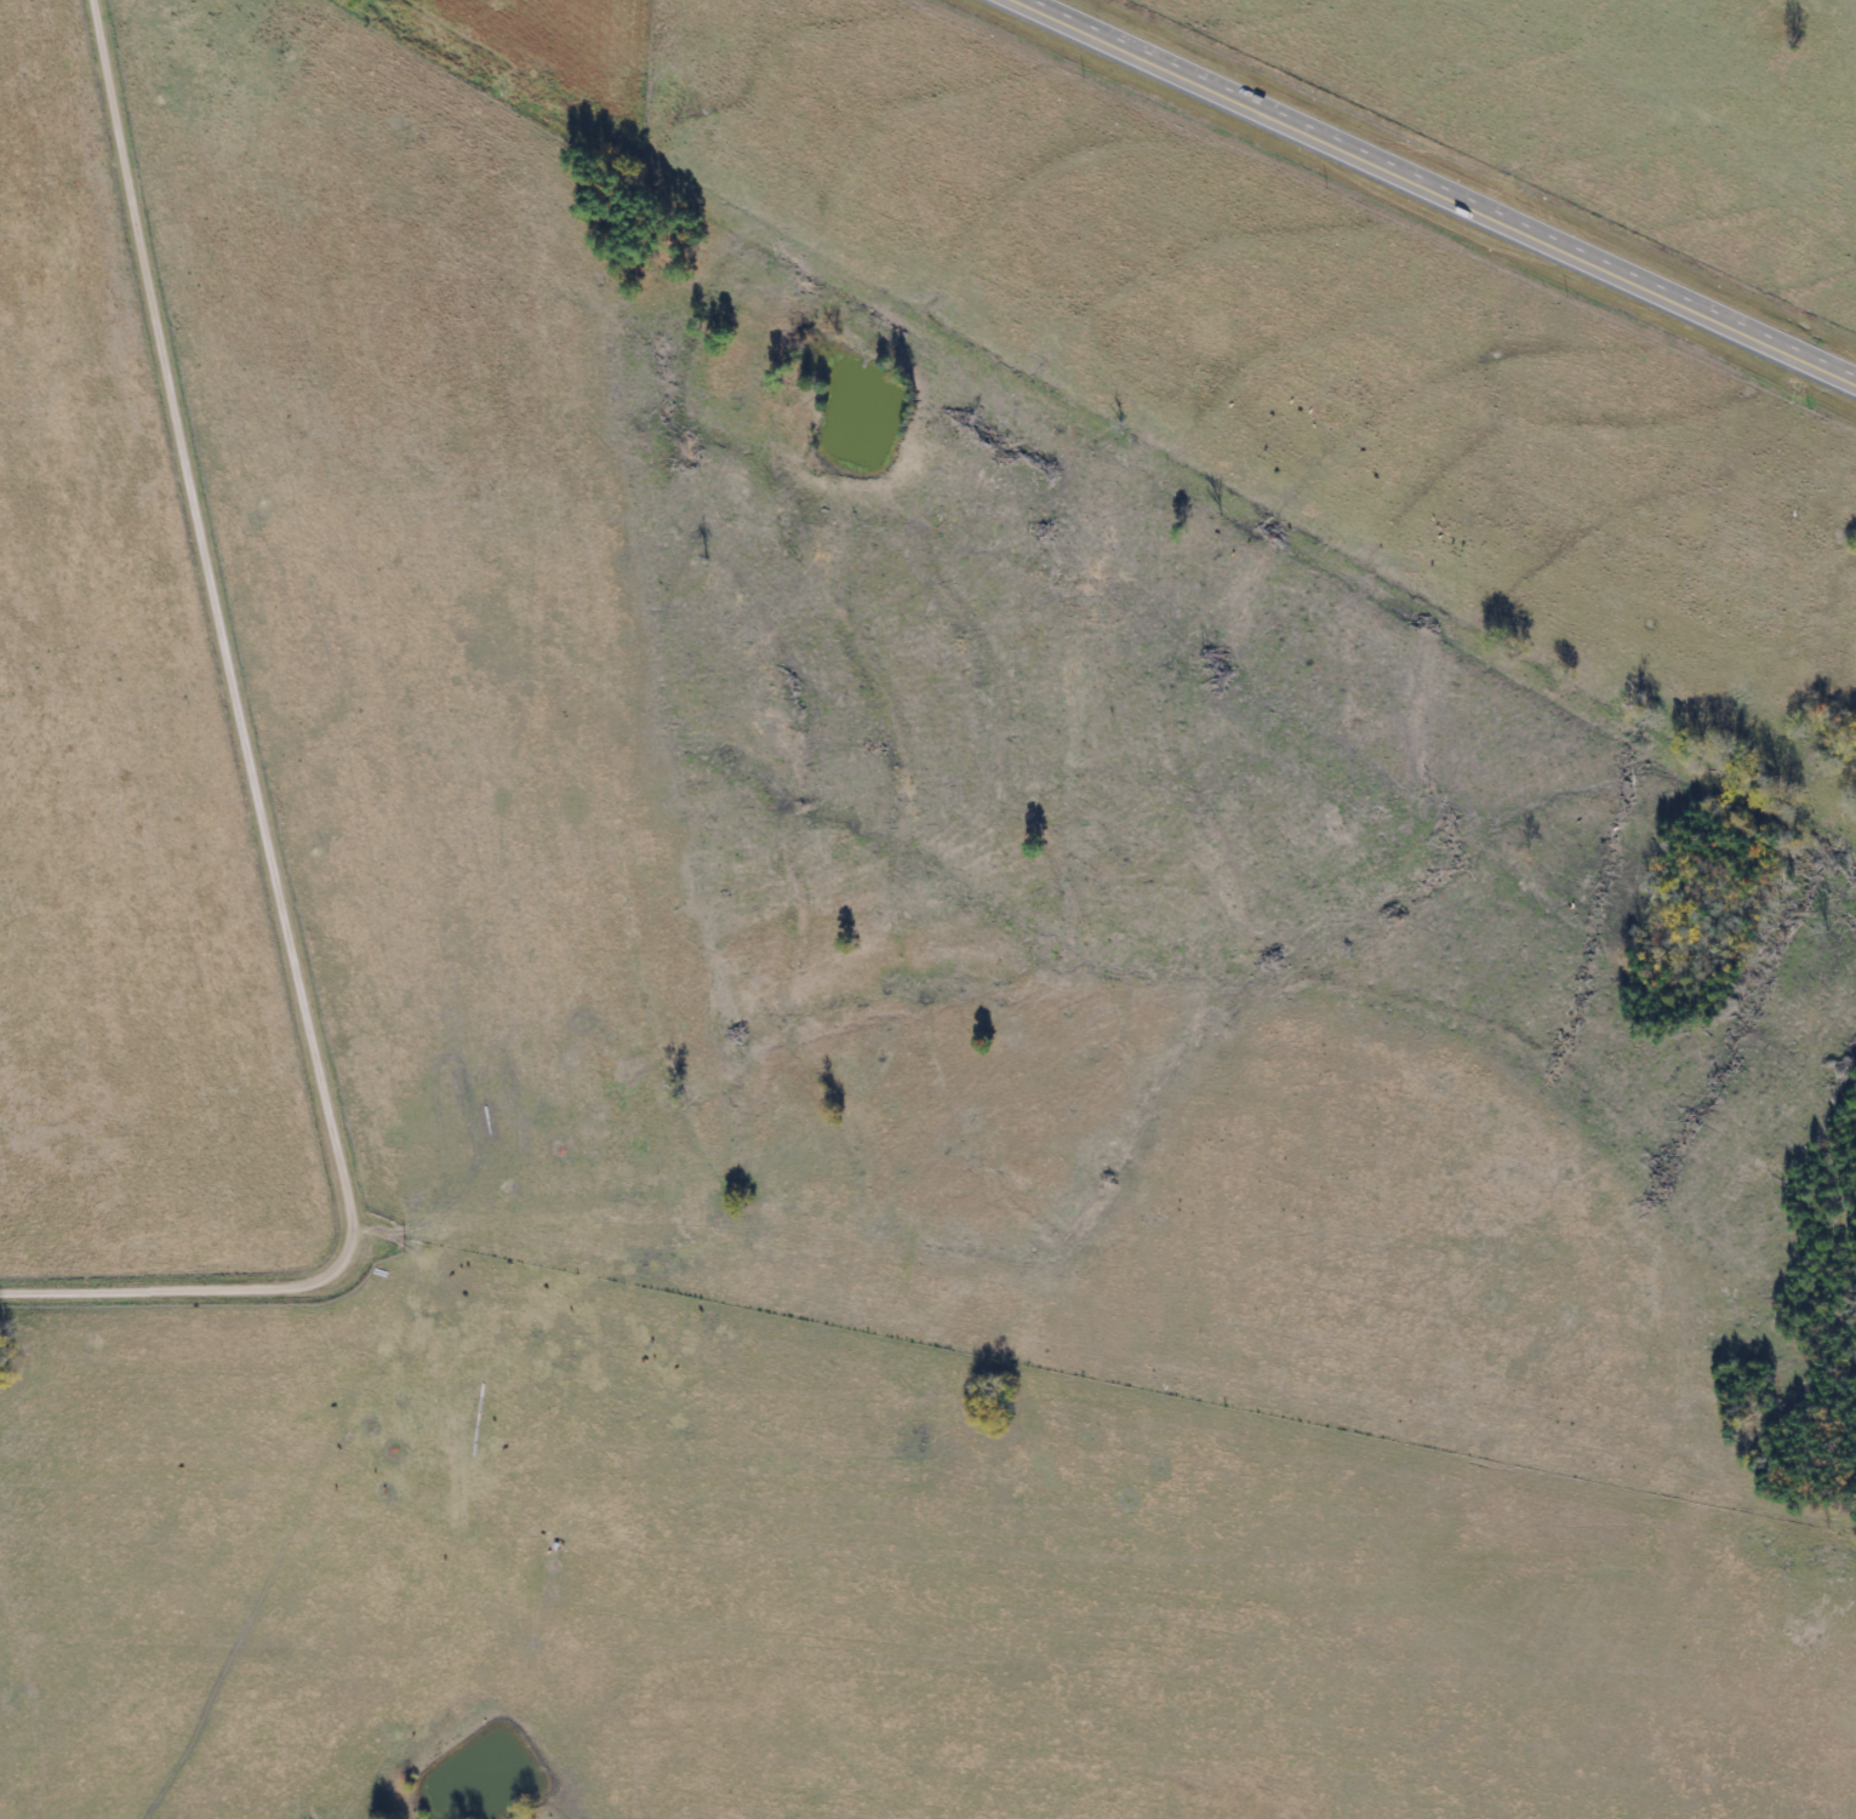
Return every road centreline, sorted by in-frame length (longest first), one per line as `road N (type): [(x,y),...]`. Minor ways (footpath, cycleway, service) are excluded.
road 1 (residential): [(0,1297),(308,1291),(344,1277),(362,1237),(176,389),(103,0)]
road 2 (trunk): [(1855,375),(1030,0)]

